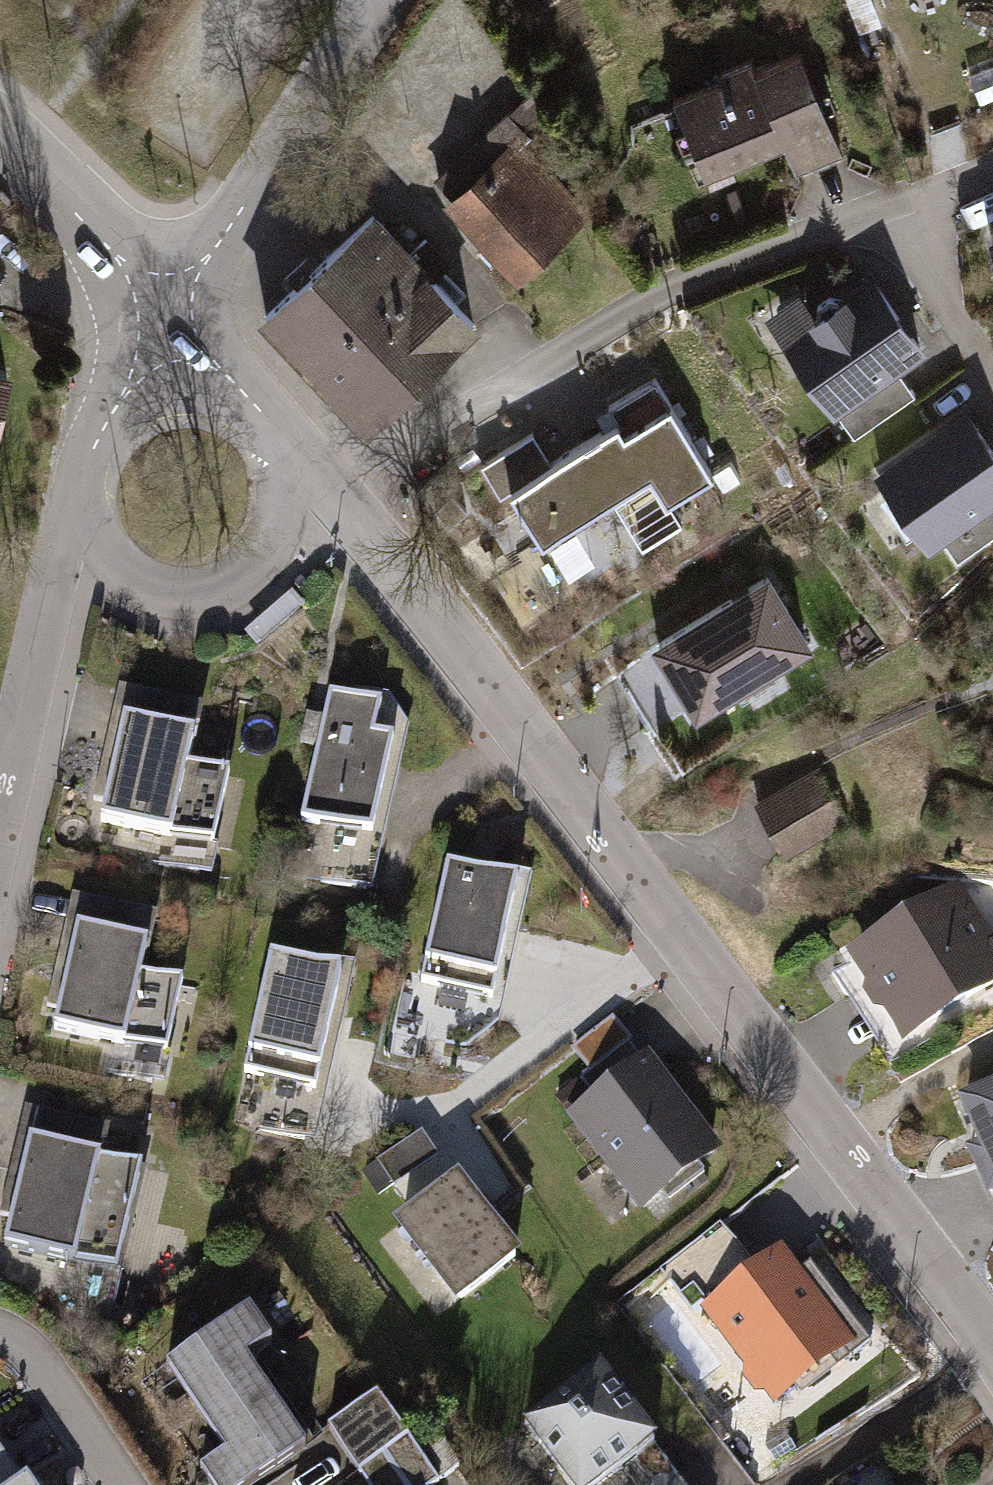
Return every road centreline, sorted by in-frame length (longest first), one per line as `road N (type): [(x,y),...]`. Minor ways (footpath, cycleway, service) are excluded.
road 1 (tertiary): [(992,1349),(289,429),(171,292)]
road 2 (residential): [(171,292),(100,408),(0,833)]
road 3 (residential): [(376,0),(171,292)]
road 4 (tertiary): [(171,292),(0,130)]
road 5 (residential): [(0,1348),(44,1386),(114,1484)]

